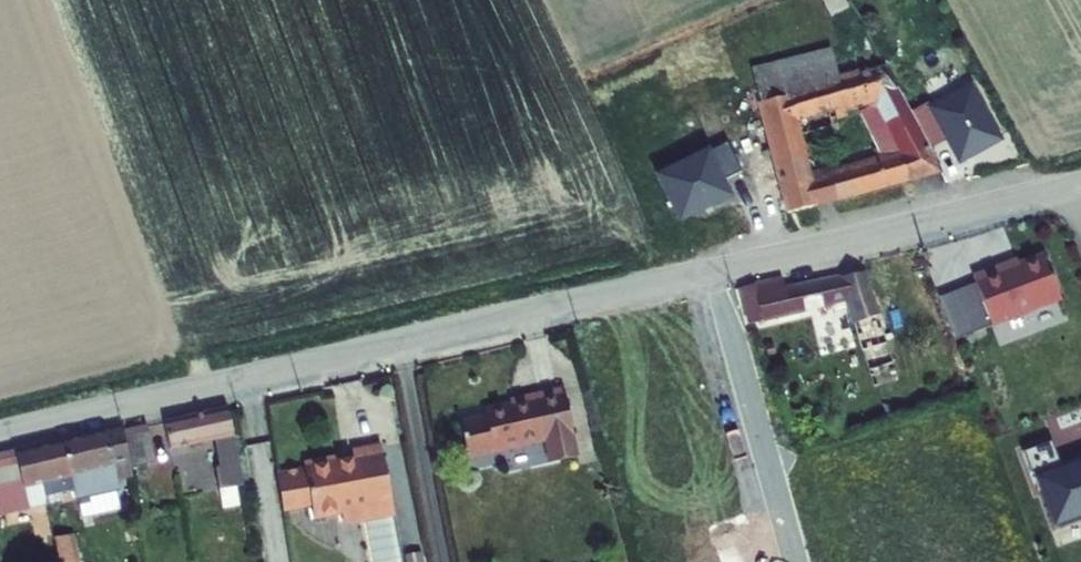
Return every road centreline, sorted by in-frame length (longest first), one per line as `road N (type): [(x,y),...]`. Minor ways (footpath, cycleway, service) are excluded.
road 1 (unclassified): [(1080,184),(0,436)]

